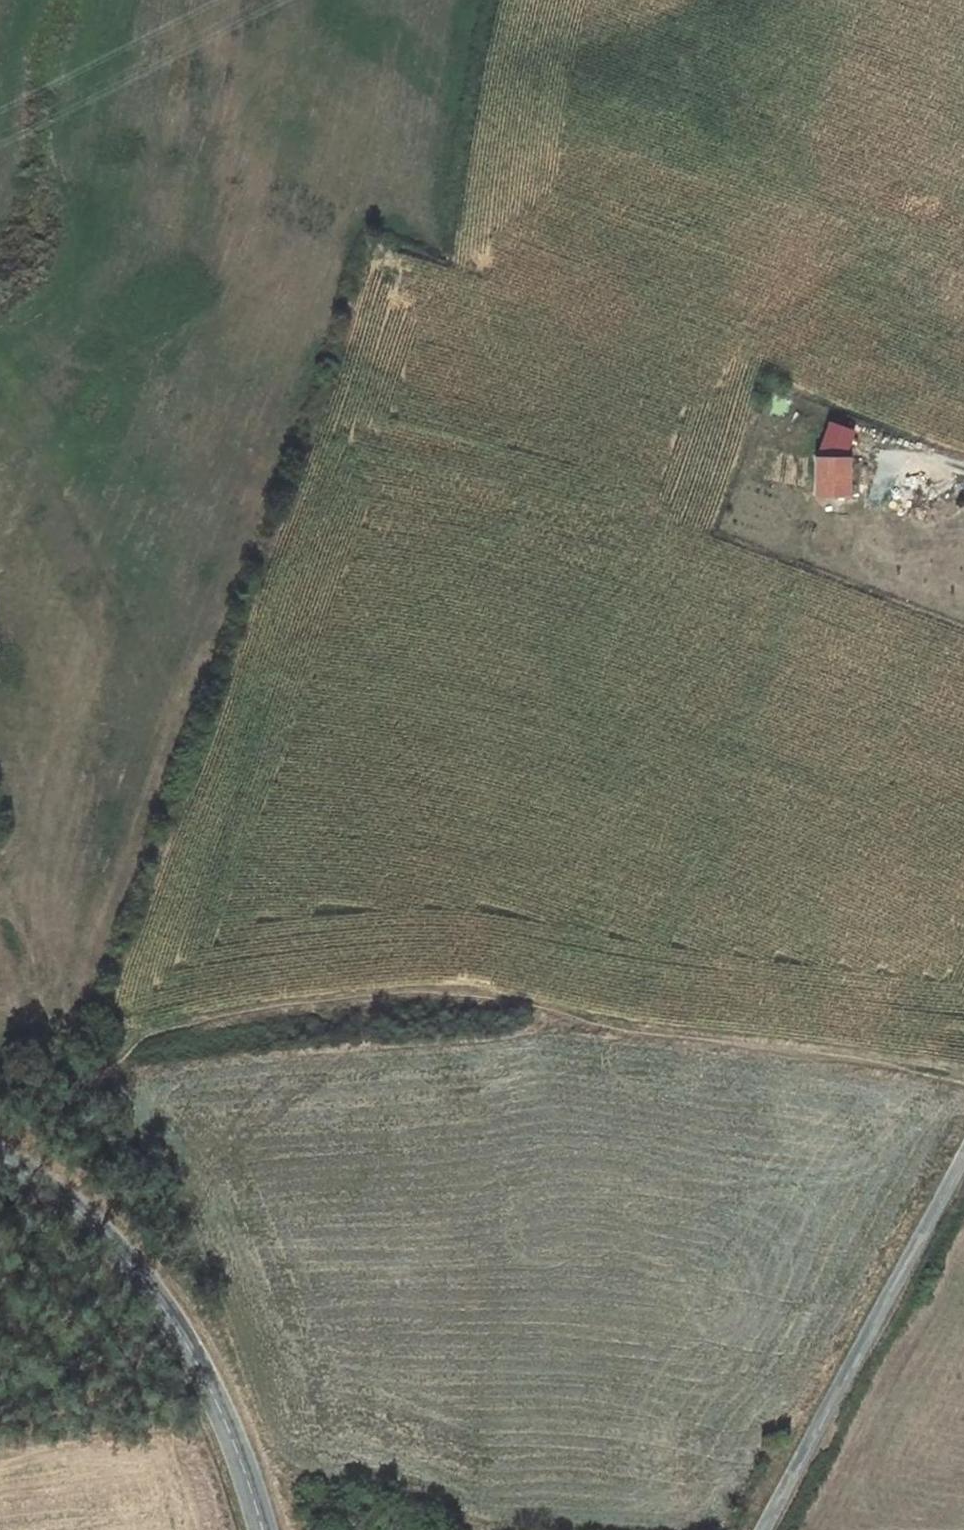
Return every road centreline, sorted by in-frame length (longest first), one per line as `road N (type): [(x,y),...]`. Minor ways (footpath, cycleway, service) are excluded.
road 1 (tertiary): [(0,1161),(66,1197),(114,1243),(184,1337),(264,1529)]
road 2 (track): [(532,1006),(609,1030),(822,1055),(963,1082)]
road 3 (unclassified): [(764,1529),(963,1154)]

